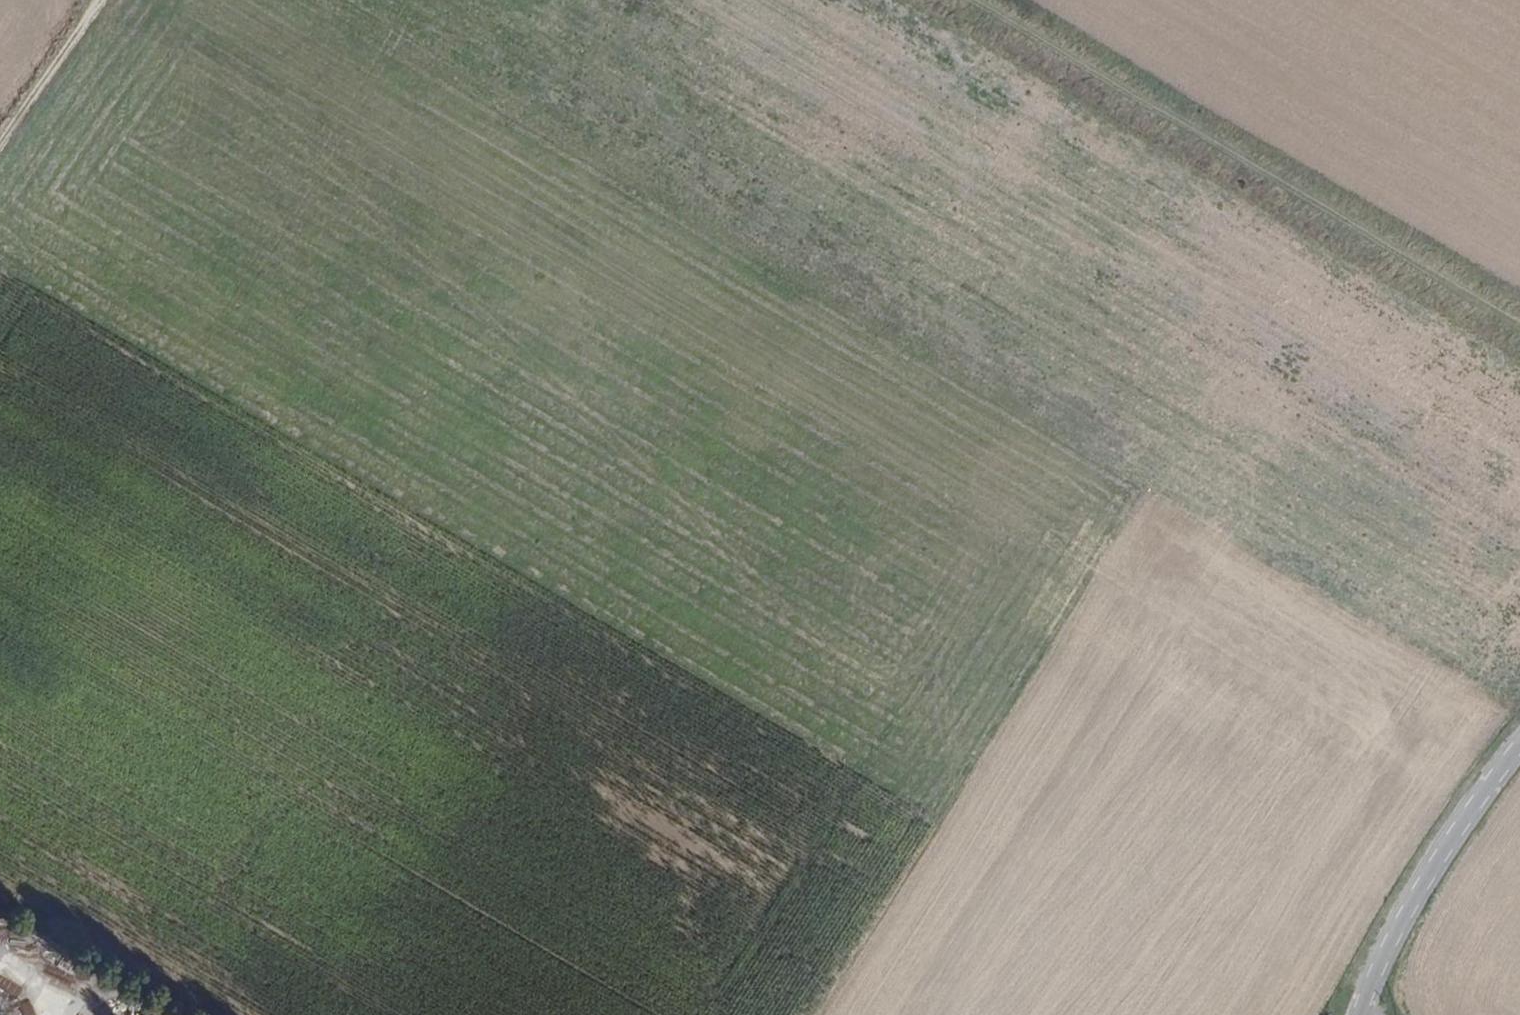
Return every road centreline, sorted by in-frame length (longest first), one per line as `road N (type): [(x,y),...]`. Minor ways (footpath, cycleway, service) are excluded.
road 1 (track): [(983,0),(1519,323)]
road 2 (tertiary): [(1519,746),(1409,910),(1359,1014)]
road 3 (track): [(0,148),(103,0)]

